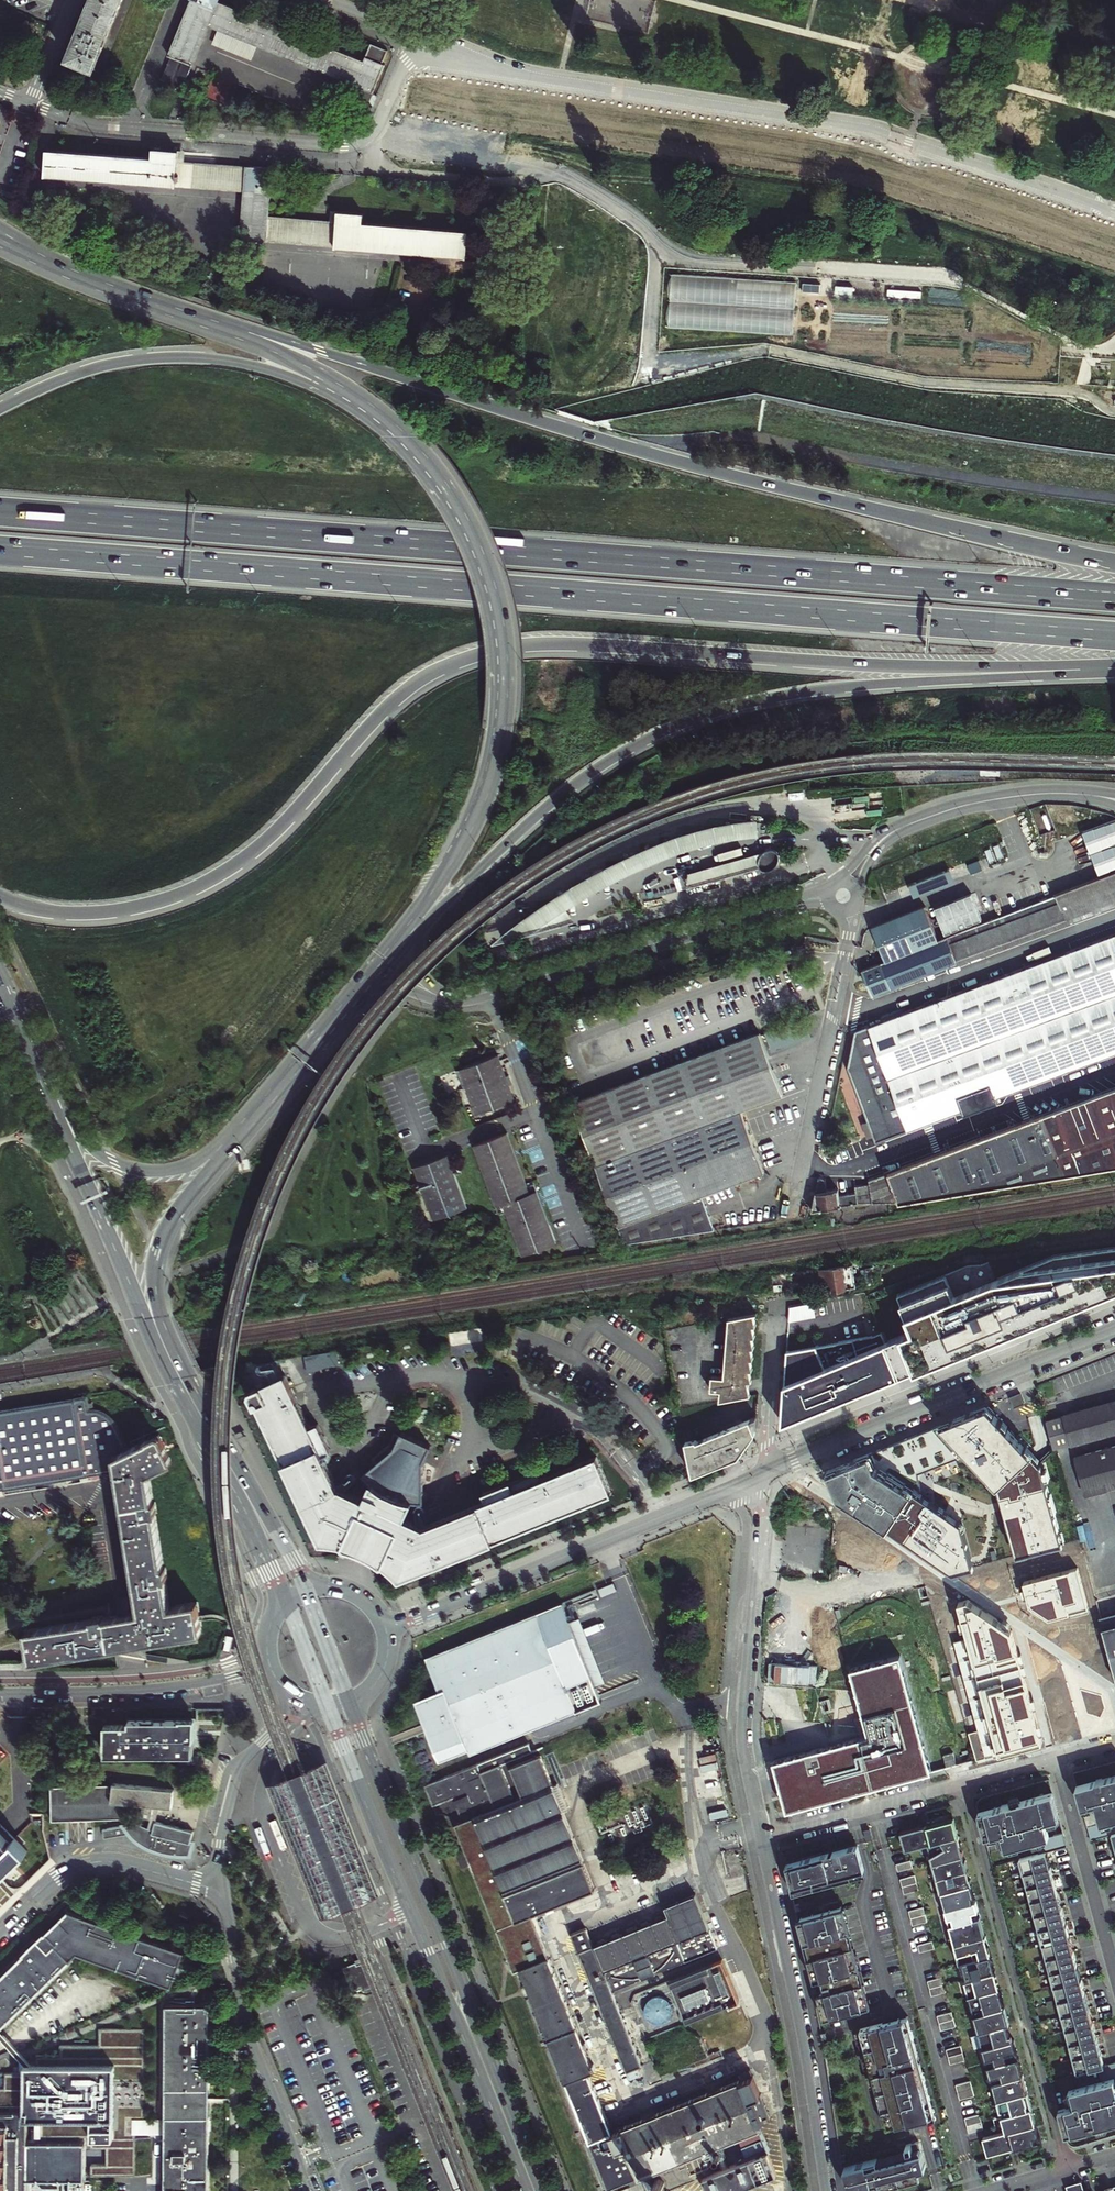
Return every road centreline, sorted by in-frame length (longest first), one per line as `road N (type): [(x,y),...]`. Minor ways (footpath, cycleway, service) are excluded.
road 1 (motorway): [(0,896),(40,910),(95,914),(189,891),(287,820),(412,686),(500,648),(570,644),(897,667),(1114,668)]
road 2 (motorway): [(0,551),(1114,636)]
road 3 (motorway): [(1114,597),(0,513)]
road 4 (motorway): [(1114,562),(725,477),(182,315)]
road 5 (motorway): [(388,955),(569,788),(669,728),(819,689),(1114,671)]
road 6 (residential): [(416,36),(529,78),(870,130),(1114,213)]
road 7 (secondary): [(388,955),(486,795),(501,728),(504,659),(498,603),(475,538),(439,480),(386,423)]
road 8 (secondary): [(38,1072),(172,1378),(286,1600)]
road 9 (secondary): [(307,1589),(196,1389),(158,1300),(167,1227),(243,1124)]
road 10 (secondary): [(545,2190),(350,1702)]
road 11 (secondary): [(328,1707),(524,2190)]
road 12 (residential): [(416,36),(379,121),(363,140),(343,146),(101,126),(29,103)]
road 13 (motorway): [(386,423),(270,370),(185,357),(104,366),(0,409)]
road 14 (tertiary): [(757,1476),(383,1629)]
road 15 (residential): [(958,1783),(1067,2168)]
road 16 (tertiary): [(1114,1329),(757,1476)]
road 17 (residential): [(762,1837),(743,1732),(757,1476)]
road 18 (residential): [(826,2190),(762,1837)]
road 19 (unclassified): [(224,1891),(249,2036),(312,2190)]
road 20 (tertiary): [(267,1666),(173,1687),(0,1690)]
road 21 (secondary): [(38,1072),(86,1140),(135,1169),(184,1167),(243,1124)]
road 22 (unclassified): [(224,1891),(143,1866),(95,1861),(57,1876),(0,1931)]
road 23 (secondary): [(386,423),(293,361),(182,315)]
road 24 (residential): [(1114,1974),(1057,1756)]
road 25 (secondary): [(243,1124),(388,955)]
road 26 (unclassified): [(281,1689),(282,1722),(236,1780),(219,1860),(224,1891)]
road 27 (residential): [(762,1837),(958,1783)]
road 28 (secondary): [(182,315),(0,236)]
road 29 (unclassified): [(780,1312),(767,1452),(757,1476)]
road 30 (secondary): [(350,1702),(307,1589)]

